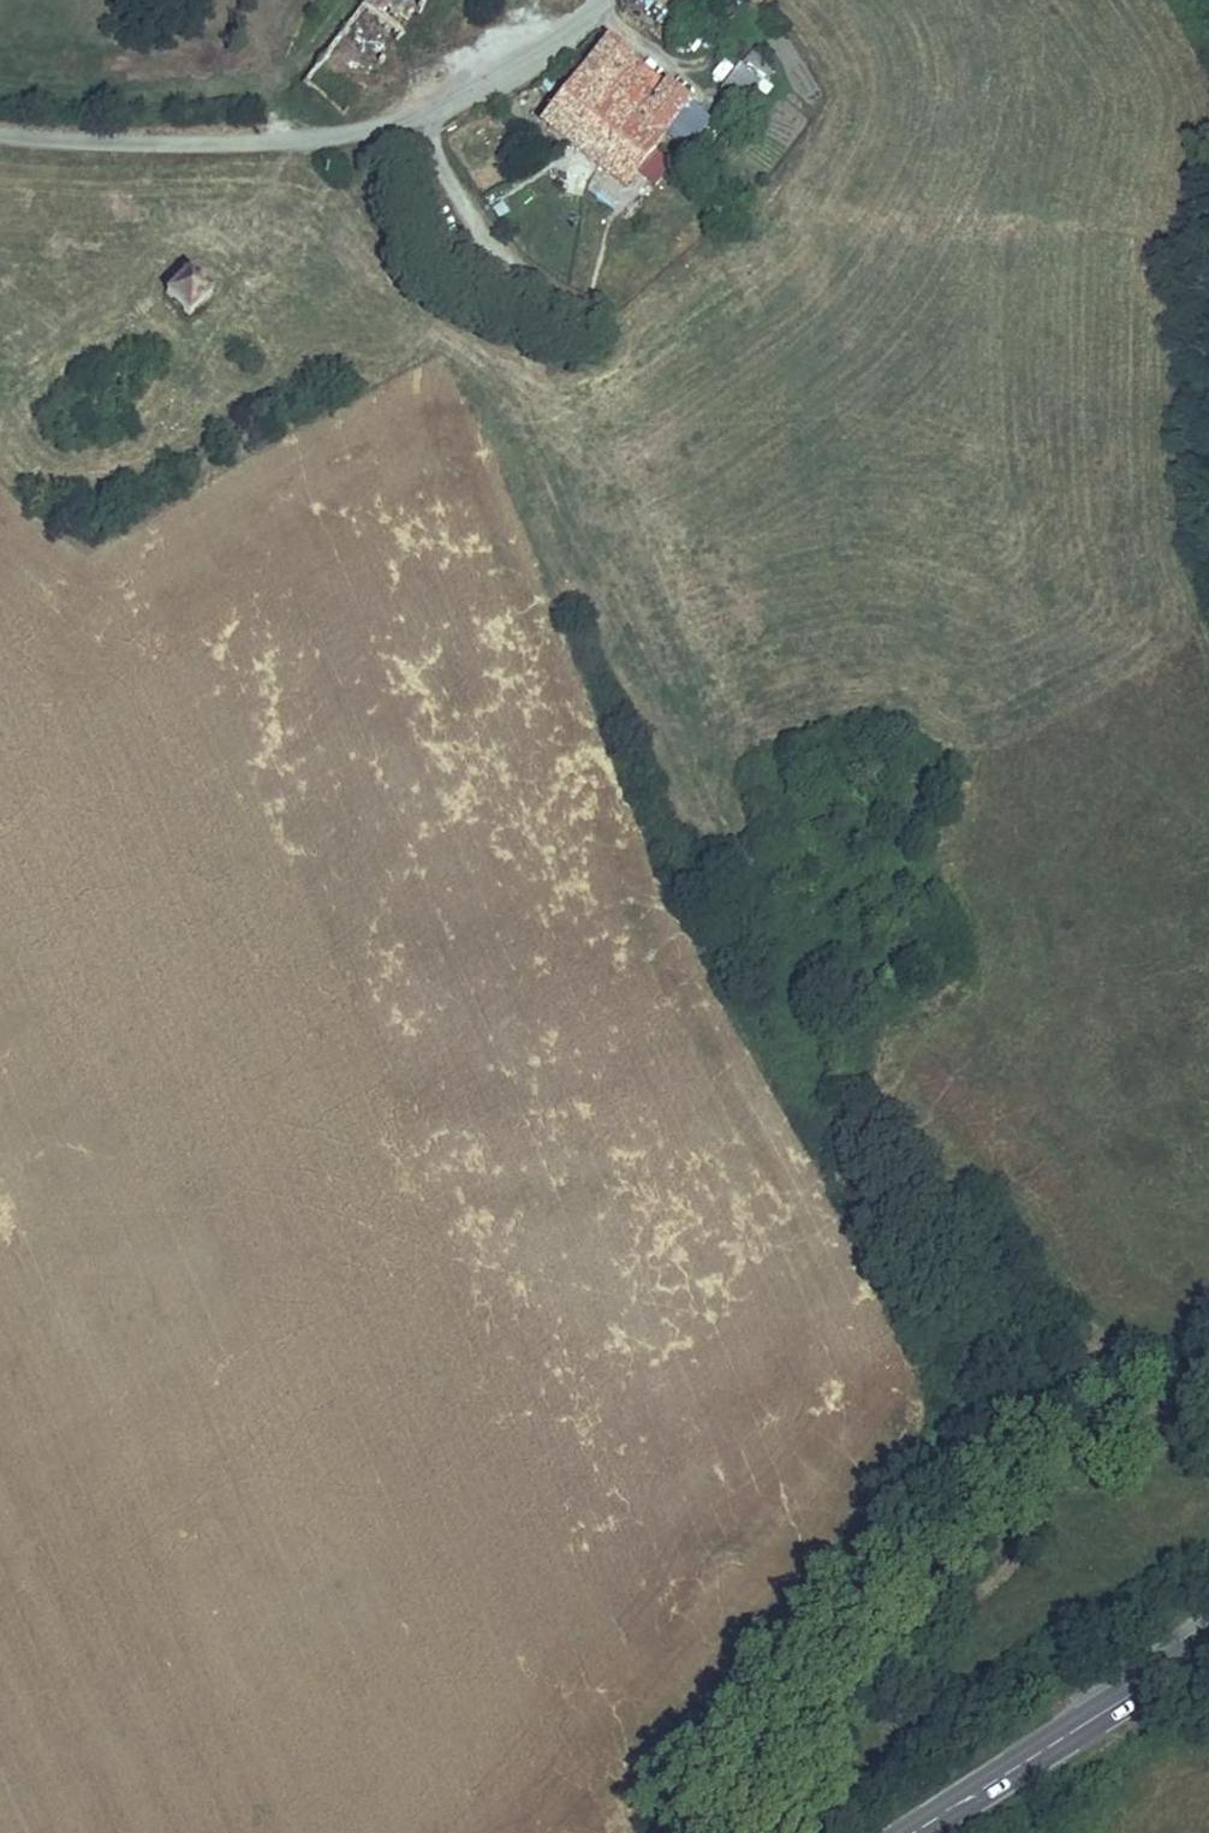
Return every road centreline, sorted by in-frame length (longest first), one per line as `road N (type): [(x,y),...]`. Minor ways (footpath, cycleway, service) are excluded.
road 1 (residential): [(587,0),(525,60),(375,124),(232,141),(0,125)]
road 2 (secondary): [(910,1832),(1208,1646)]

